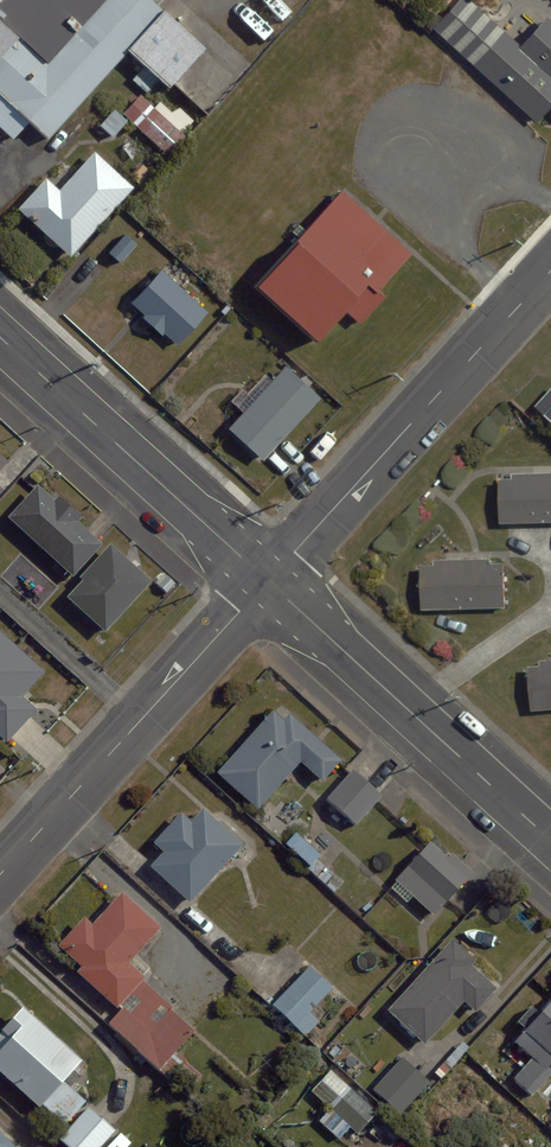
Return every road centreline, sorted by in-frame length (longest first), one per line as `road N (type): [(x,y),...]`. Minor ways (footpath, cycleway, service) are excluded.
road 1 (residential): [(268,580),(550,269)]
road 2 (residential): [(0,875),(268,580)]
road 3 (residential): [(268,580),(550,841)]
road 4 (residential): [(0,337),(268,580)]

